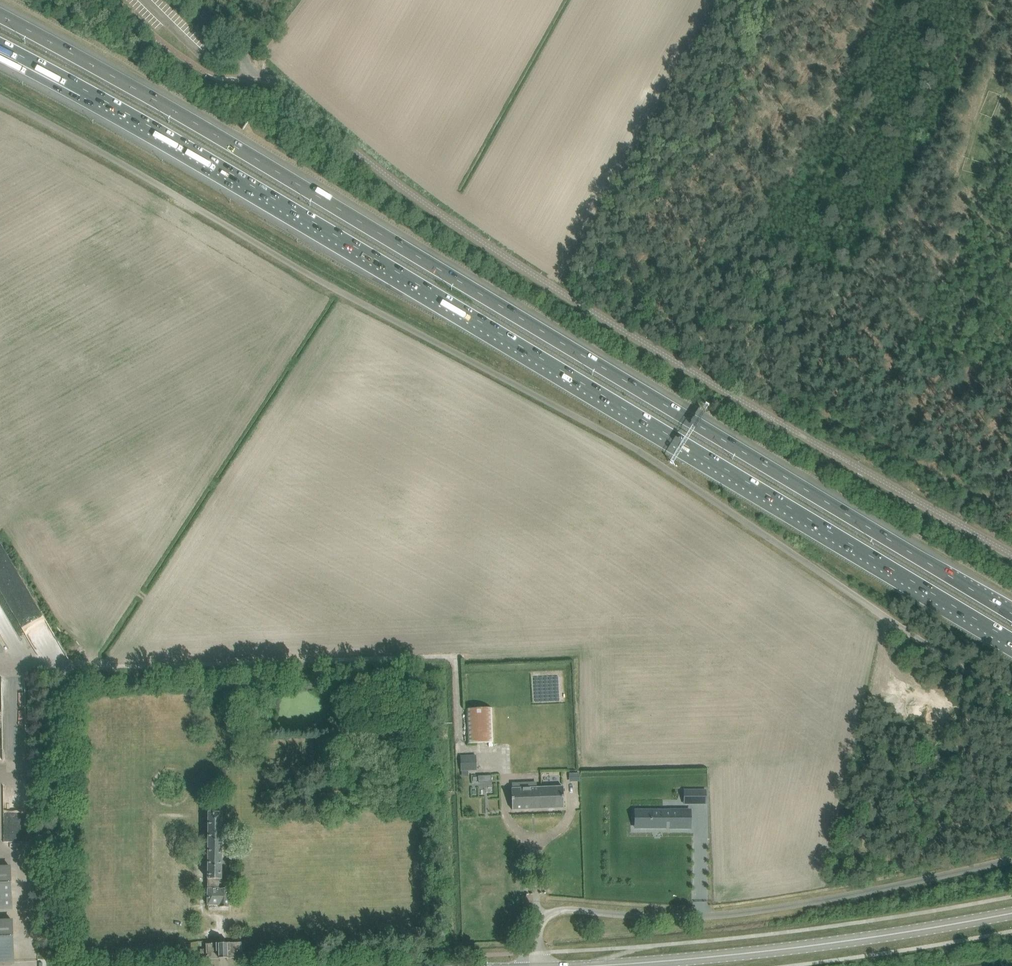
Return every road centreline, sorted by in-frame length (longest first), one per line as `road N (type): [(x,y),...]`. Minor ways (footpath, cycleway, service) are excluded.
road 1 (motorway): [(1011,614),(197,124),(0,14)]
road 2 (unclassified): [(0,100),(641,450),(1011,696)]
road 3 (motorway): [(0,44),(1011,641)]
road 4 (unclassified): [(1011,555),(637,338),(435,210),(273,80),(248,78),(242,50),(195,0)]
road 5 (unclassified): [(1011,858),(747,912),(559,909),(539,926),(537,965)]
road 6 (tertiary): [(583,965),(769,950),(1011,912)]

